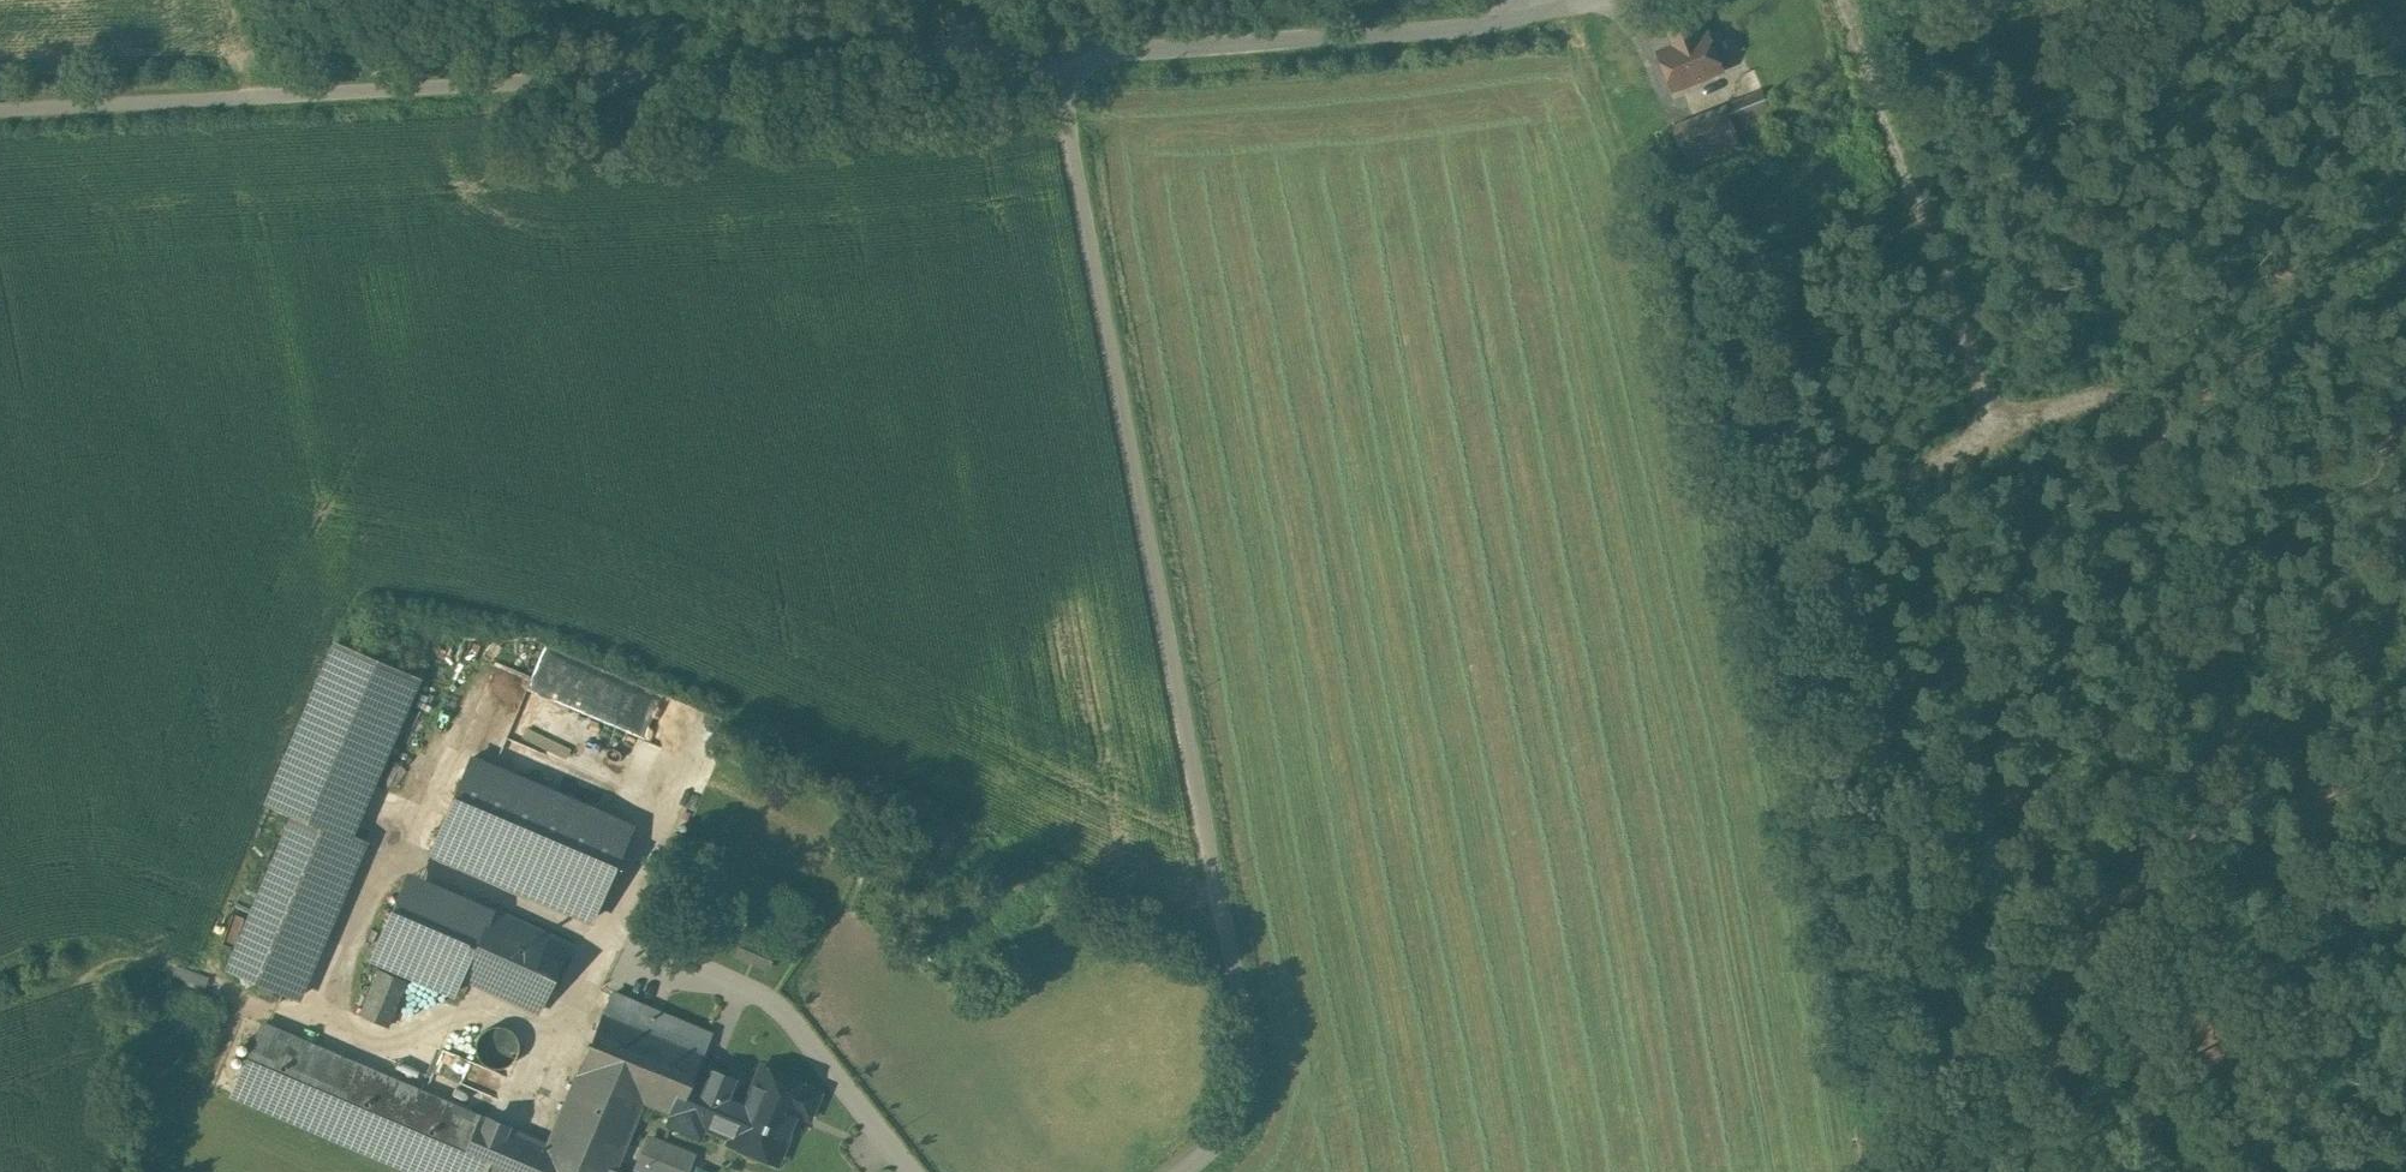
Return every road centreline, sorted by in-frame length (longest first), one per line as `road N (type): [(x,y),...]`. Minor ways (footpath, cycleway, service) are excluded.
road 1 (unclassified): [(1051,49),(1245,1033),(1249,1073),(1239,1105),(1213,1144),(1179,1171)]
road 2 (unclassified): [(1051,49),(0,110)]
road 3 (unclassified): [(1545,7),(1051,49)]

